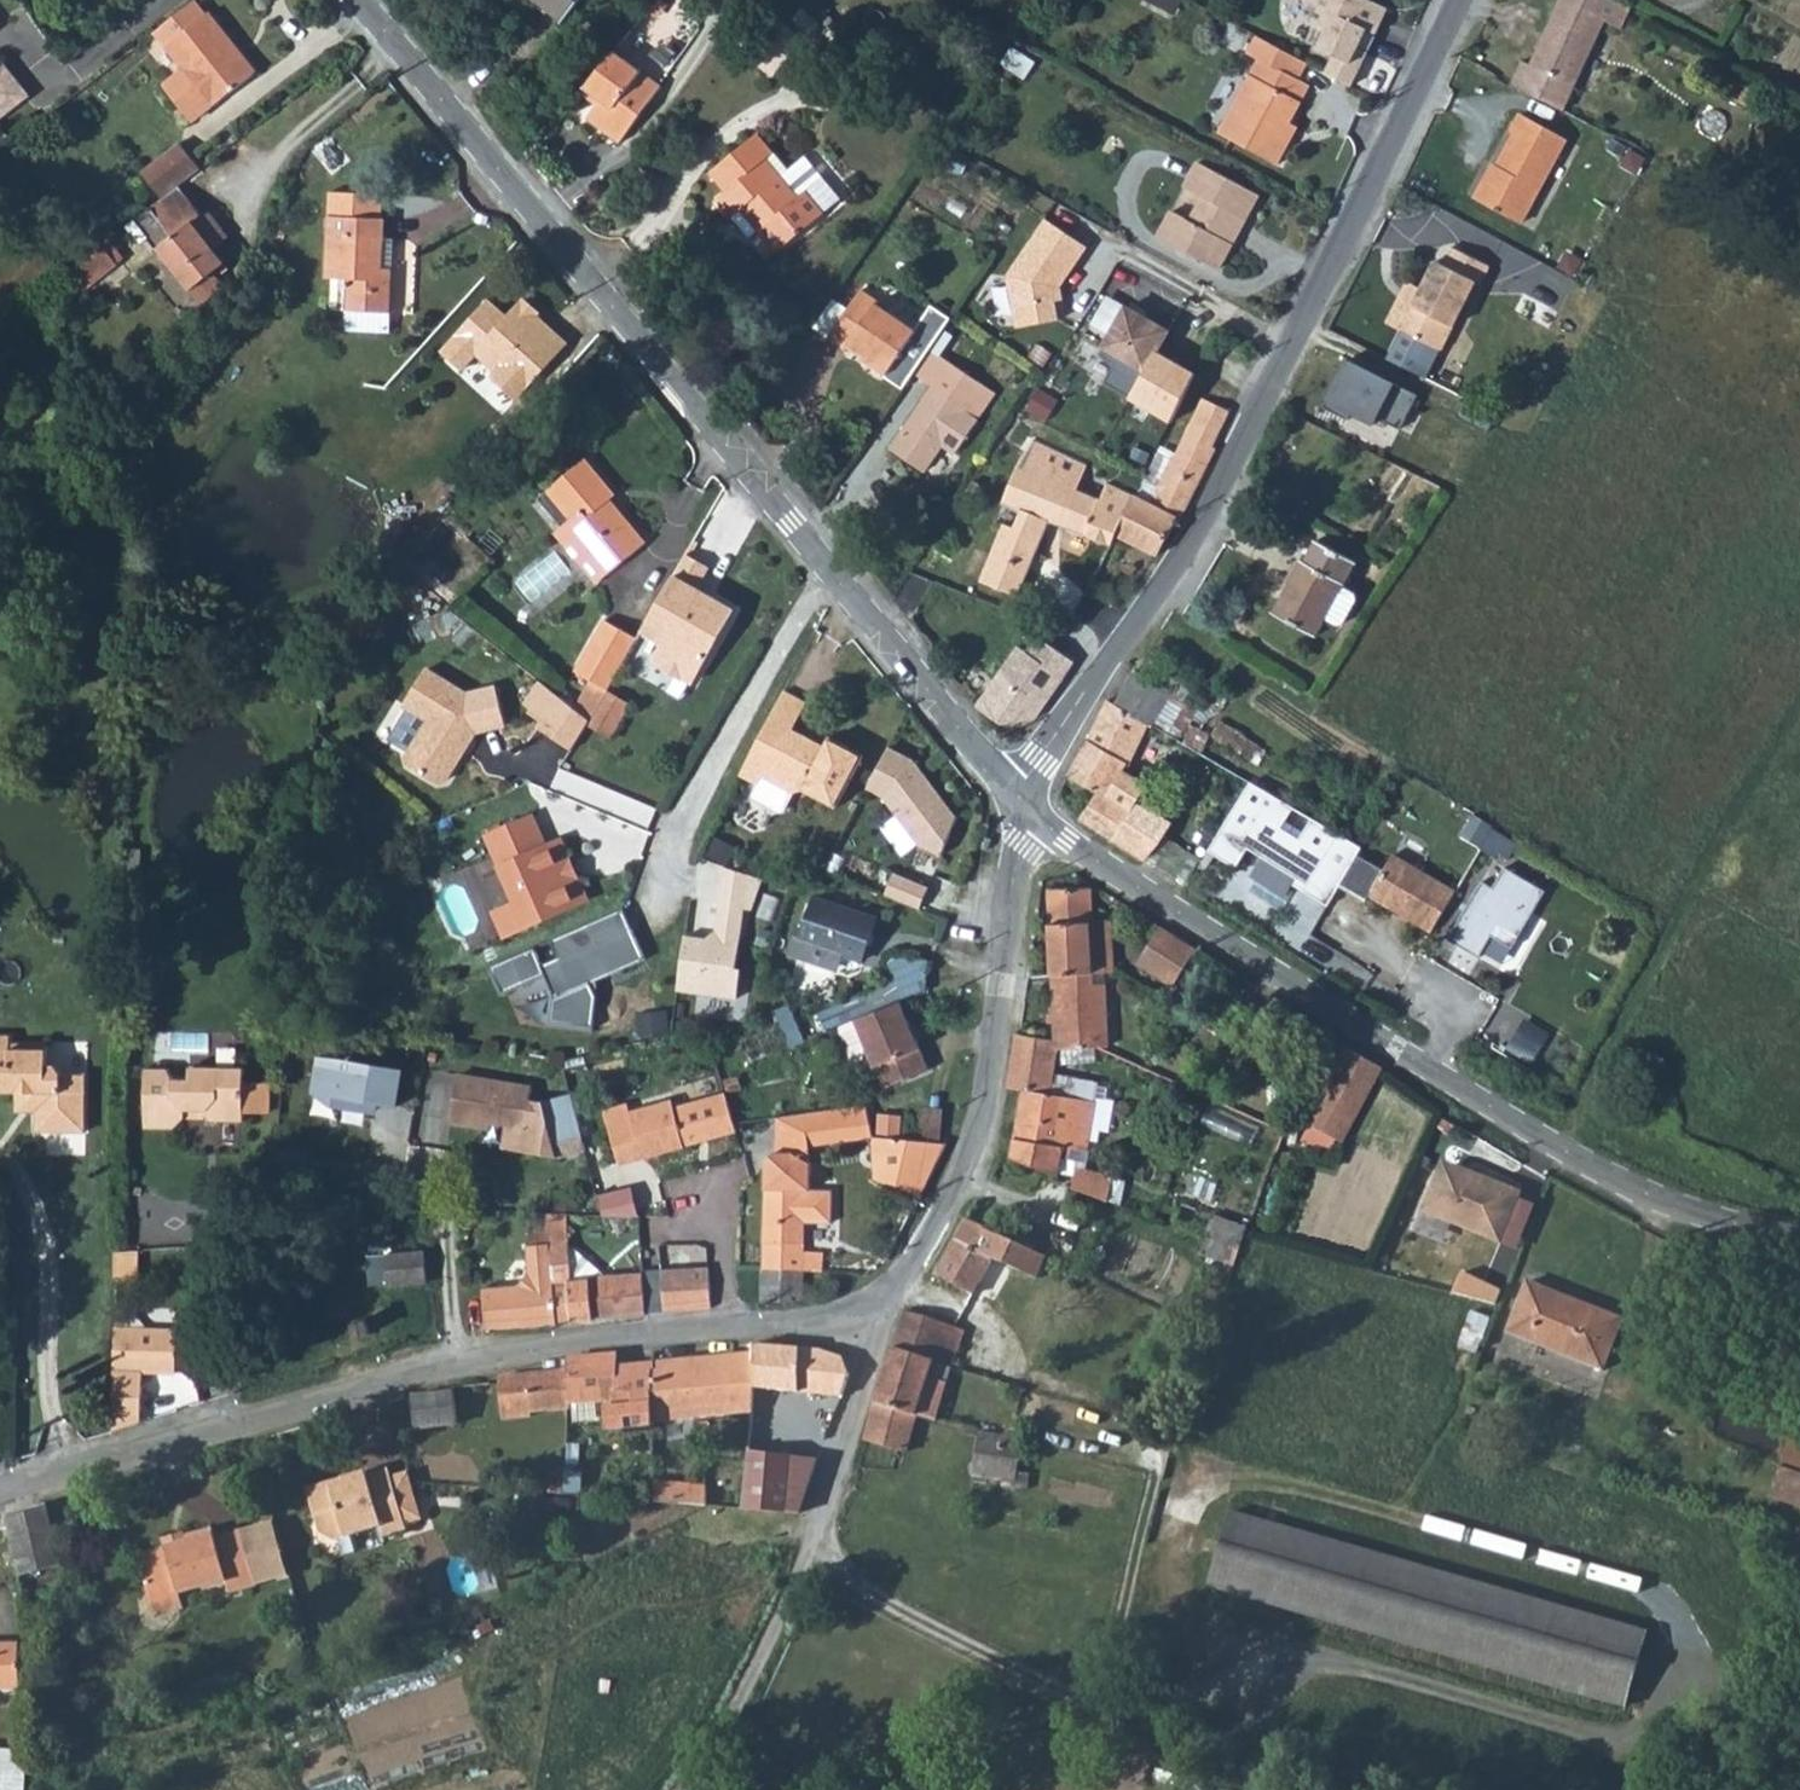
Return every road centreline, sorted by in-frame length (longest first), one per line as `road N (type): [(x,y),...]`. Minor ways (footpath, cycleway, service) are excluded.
road 1 (unclassified): [(0,1491),(470,1361),(871,1316),(977,1157),(1014,892),(1042,820)]
road 2 (residential): [(1451,0),(1213,495),(1131,628),(1010,790)]
road 3 (tertiary): [(1799,1241),(1653,1196),(1554,1147),(1042,820)]
road 4 (tertiary): [(831,571),(365,0)]
road 5 (residential): [(831,571),(685,823),(664,878)]
road 6 (tertiary): [(1010,790),(831,571)]

